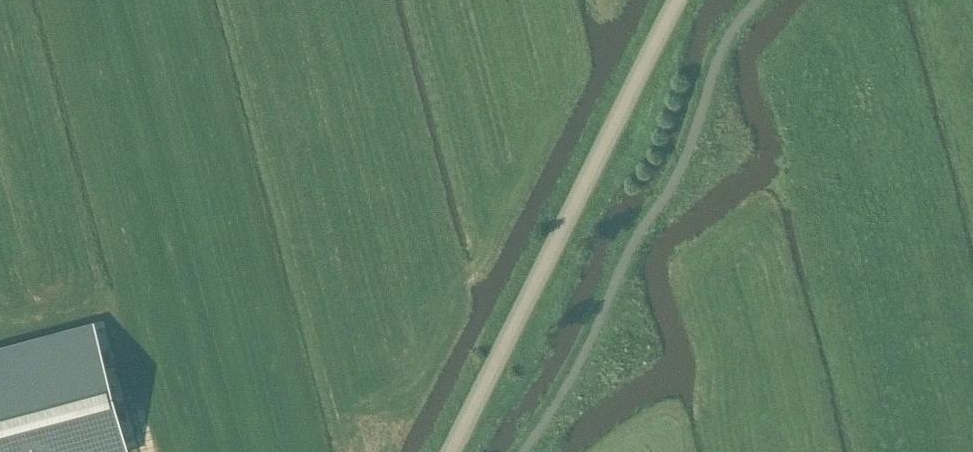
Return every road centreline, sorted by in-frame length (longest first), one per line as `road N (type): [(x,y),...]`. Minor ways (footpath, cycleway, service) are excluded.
road 1 (unclassified): [(449,451),(678,0)]

